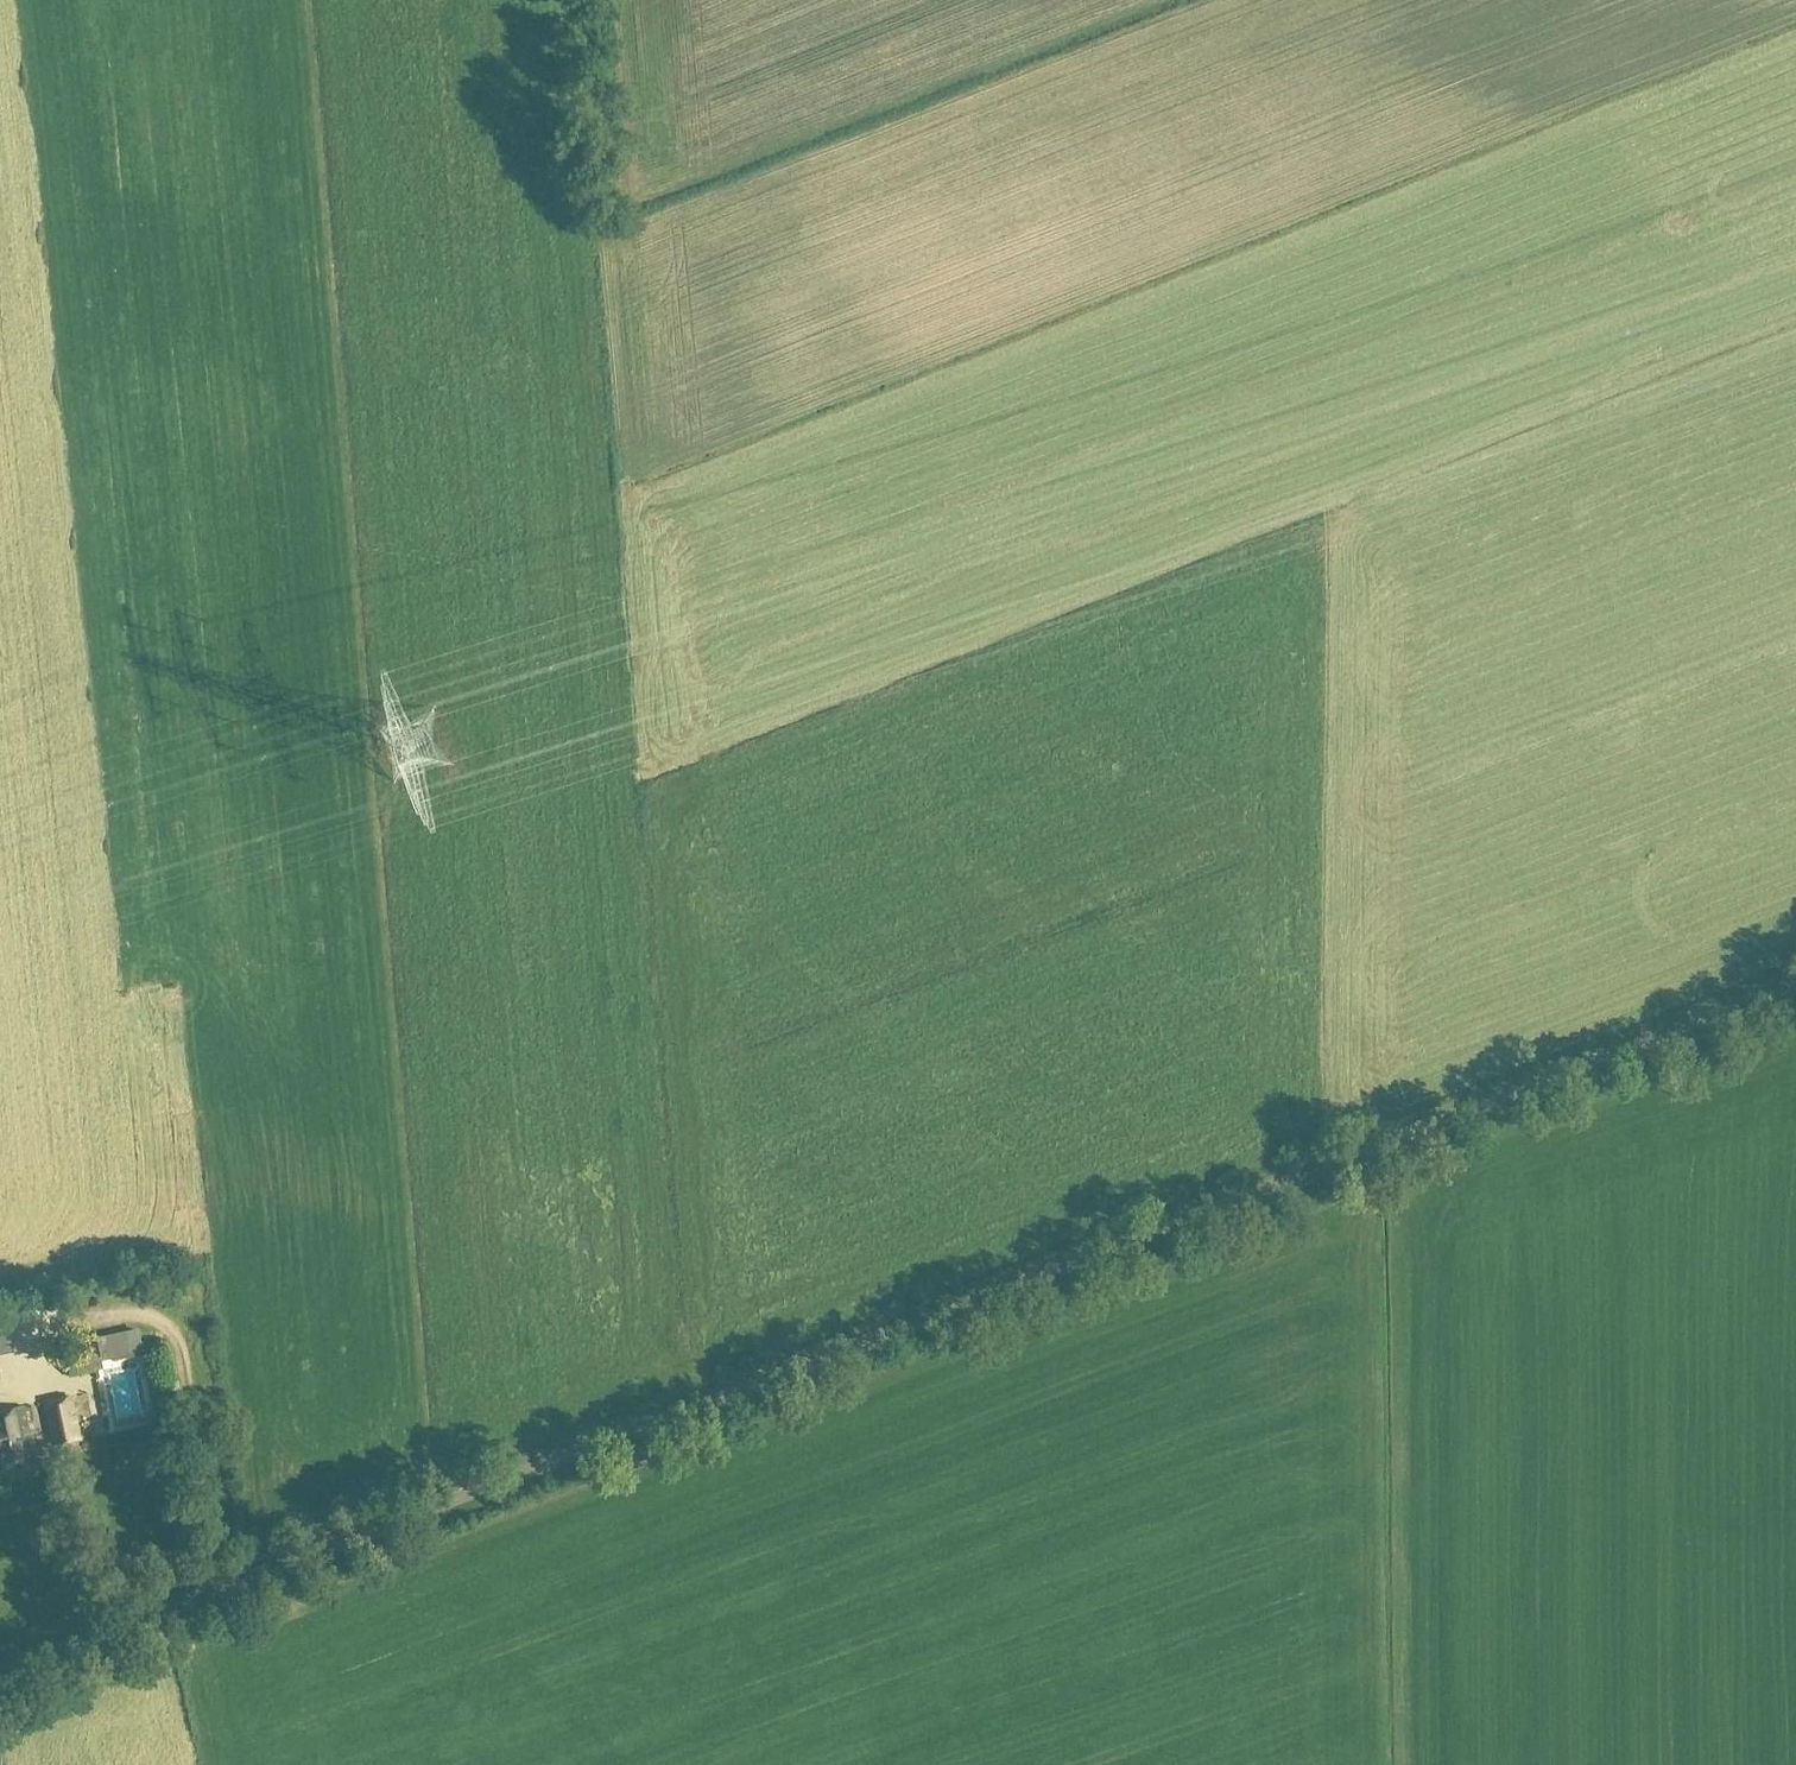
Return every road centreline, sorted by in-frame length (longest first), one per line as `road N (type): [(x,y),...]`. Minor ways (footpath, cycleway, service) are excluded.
road 1 (unclassified): [(0,1676),(1795,987)]

